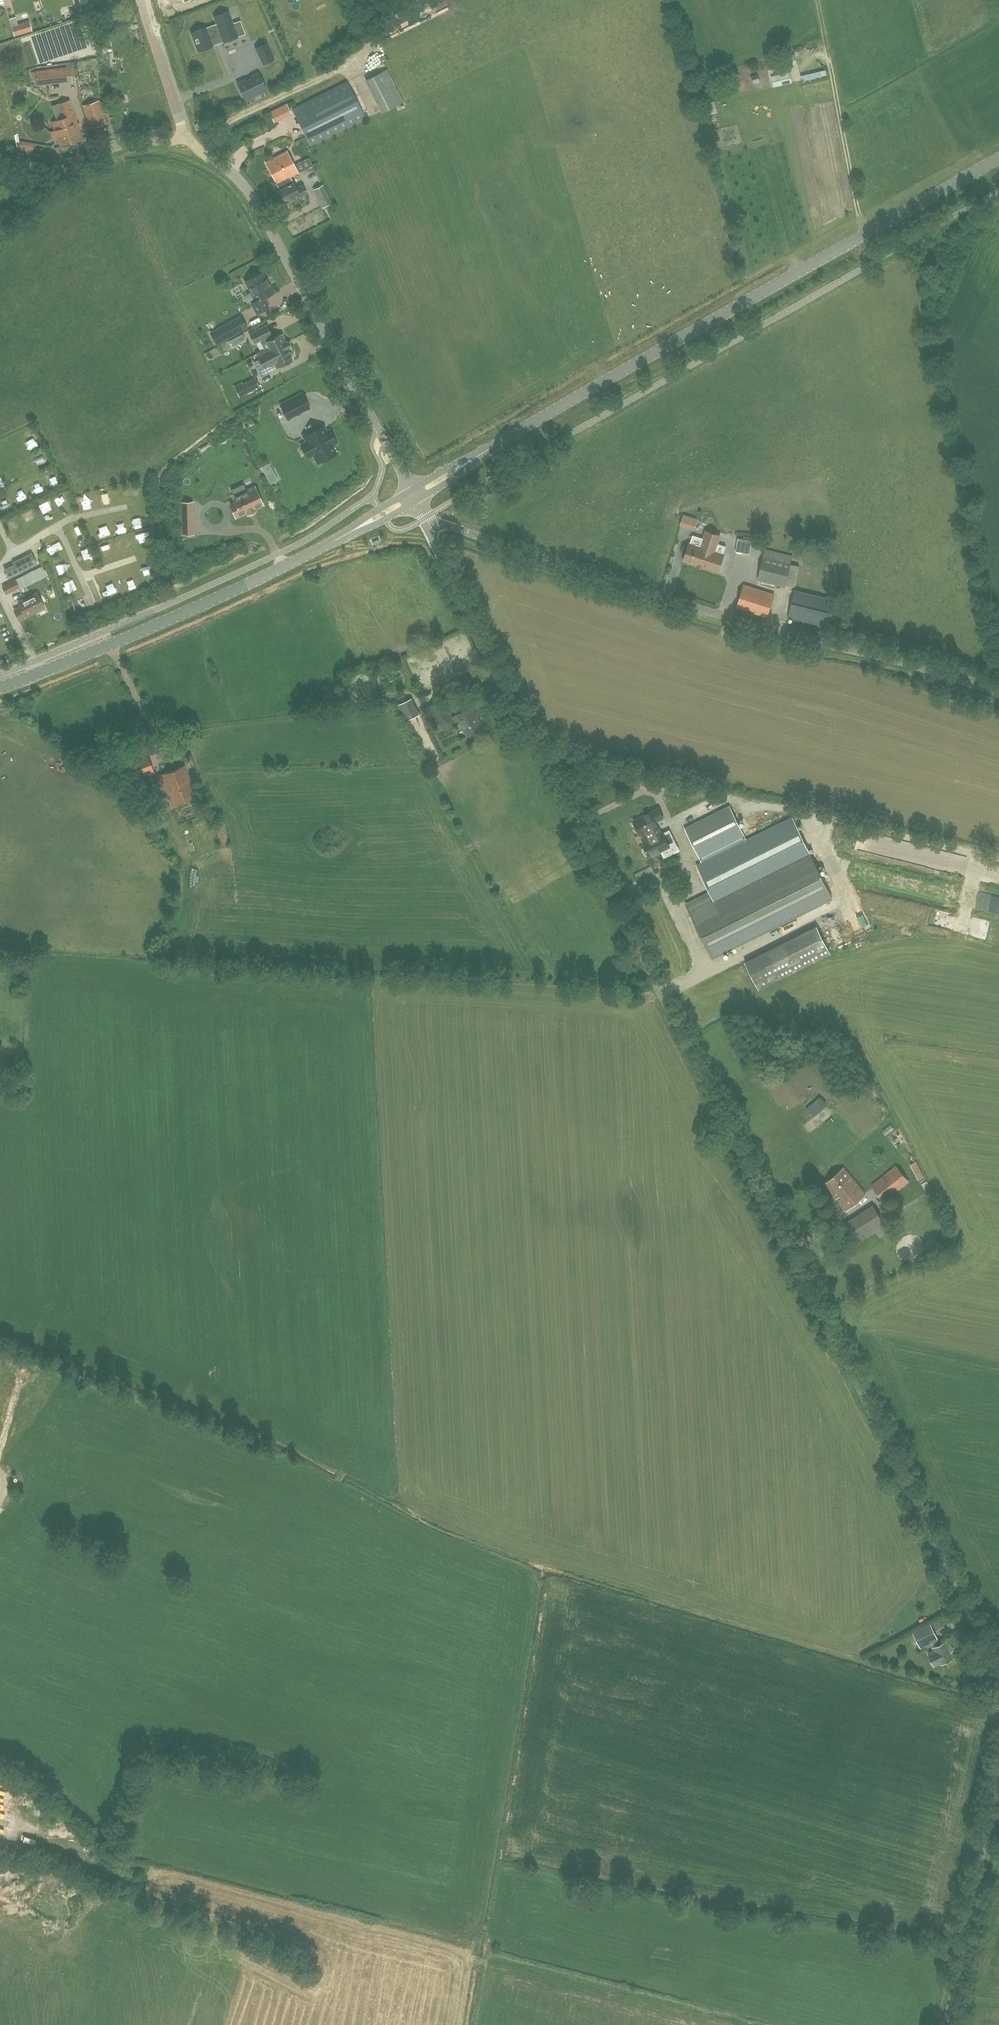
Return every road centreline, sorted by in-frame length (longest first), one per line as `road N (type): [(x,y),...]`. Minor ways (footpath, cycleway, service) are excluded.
road 1 (unclassified): [(998,1664),(425,518)]
road 2 (unclassified): [(998,692),(780,634),(425,518)]
road 3 (tertiary): [(998,160),(486,449)]
road 4 (unclassified): [(411,489),(250,192),(184,137)]
road 5 (tertiary): [(344,533),(186,611),(0,688)]
road 6 (unclassified): [(948,2024),(998,1773)]
road 7 (unclassified): [(184,137),(65,165),(0,158)]
road 8 (residential): [(184,137),(140,0)]

